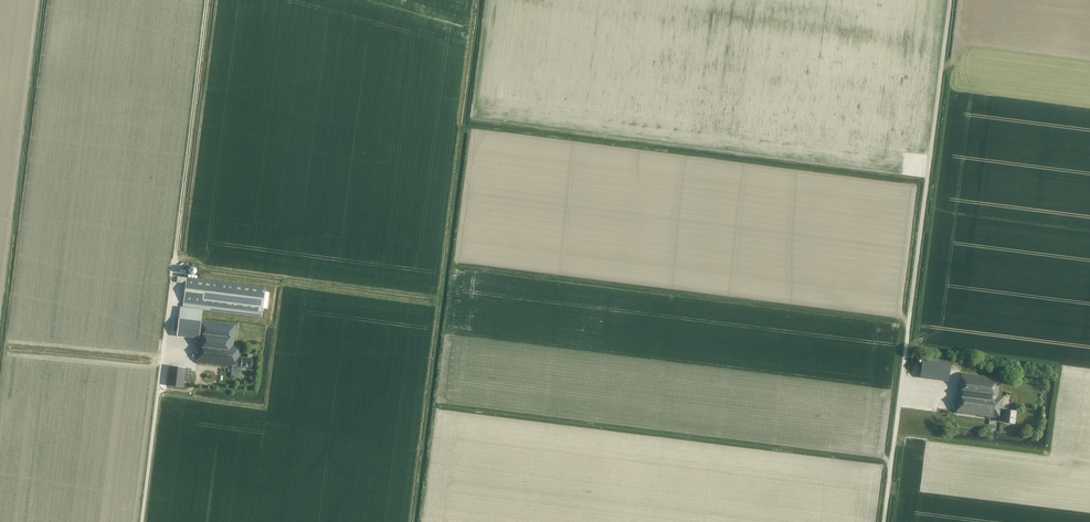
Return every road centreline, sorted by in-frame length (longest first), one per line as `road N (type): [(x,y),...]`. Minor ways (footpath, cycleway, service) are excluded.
road 1 (unclassified): [(884,521),(910,313)]

